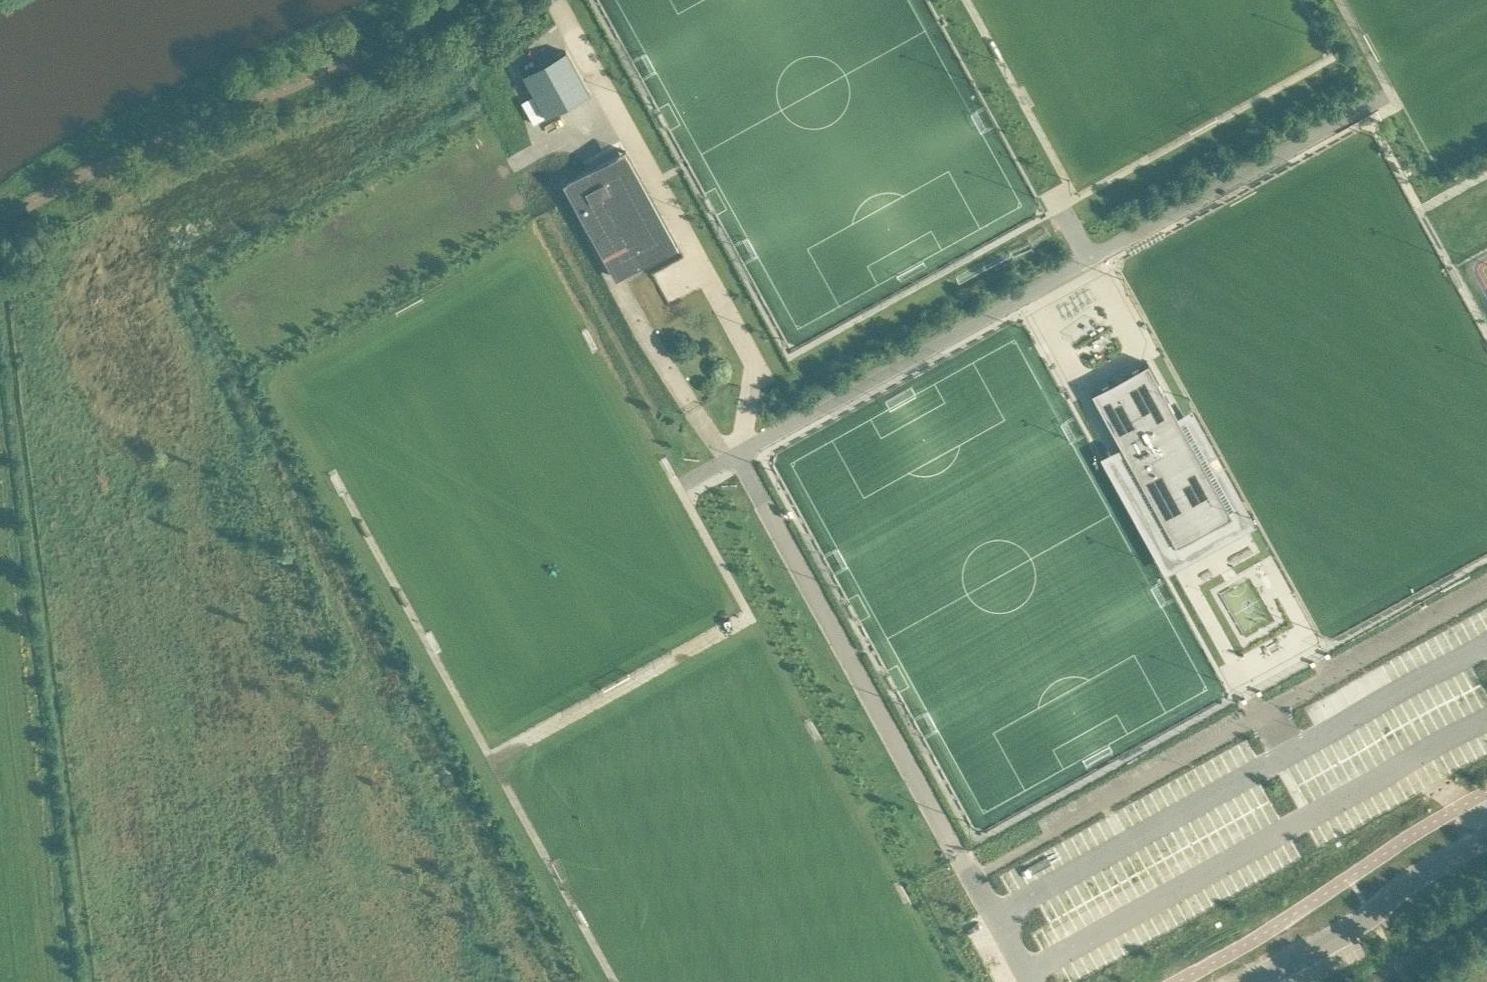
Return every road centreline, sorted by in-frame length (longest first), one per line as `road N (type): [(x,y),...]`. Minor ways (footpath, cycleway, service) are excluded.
road 1 (unclassified): [(1253,981),(1372,916),(1395,892),(1486,836)]

